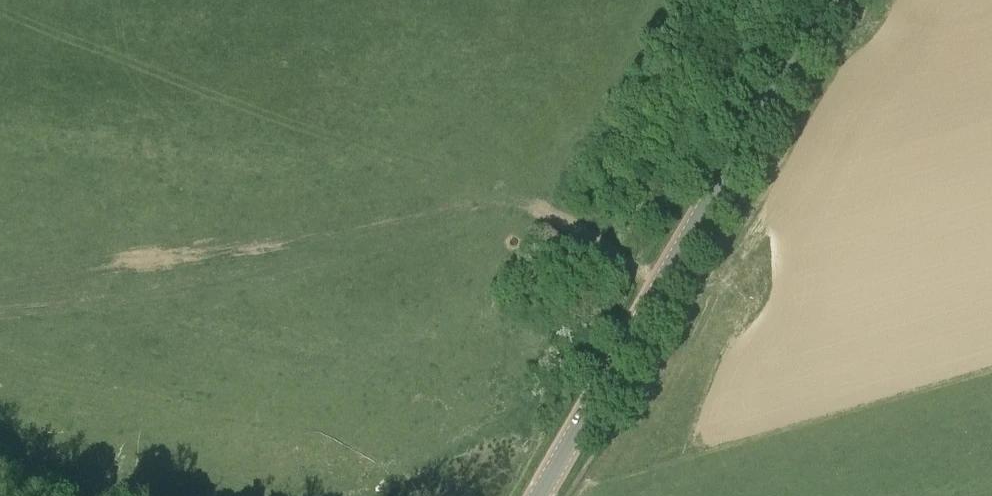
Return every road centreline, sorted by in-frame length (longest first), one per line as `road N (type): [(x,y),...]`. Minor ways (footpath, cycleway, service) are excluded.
road 1 (tertiary): [(539,495),(829,0)]

